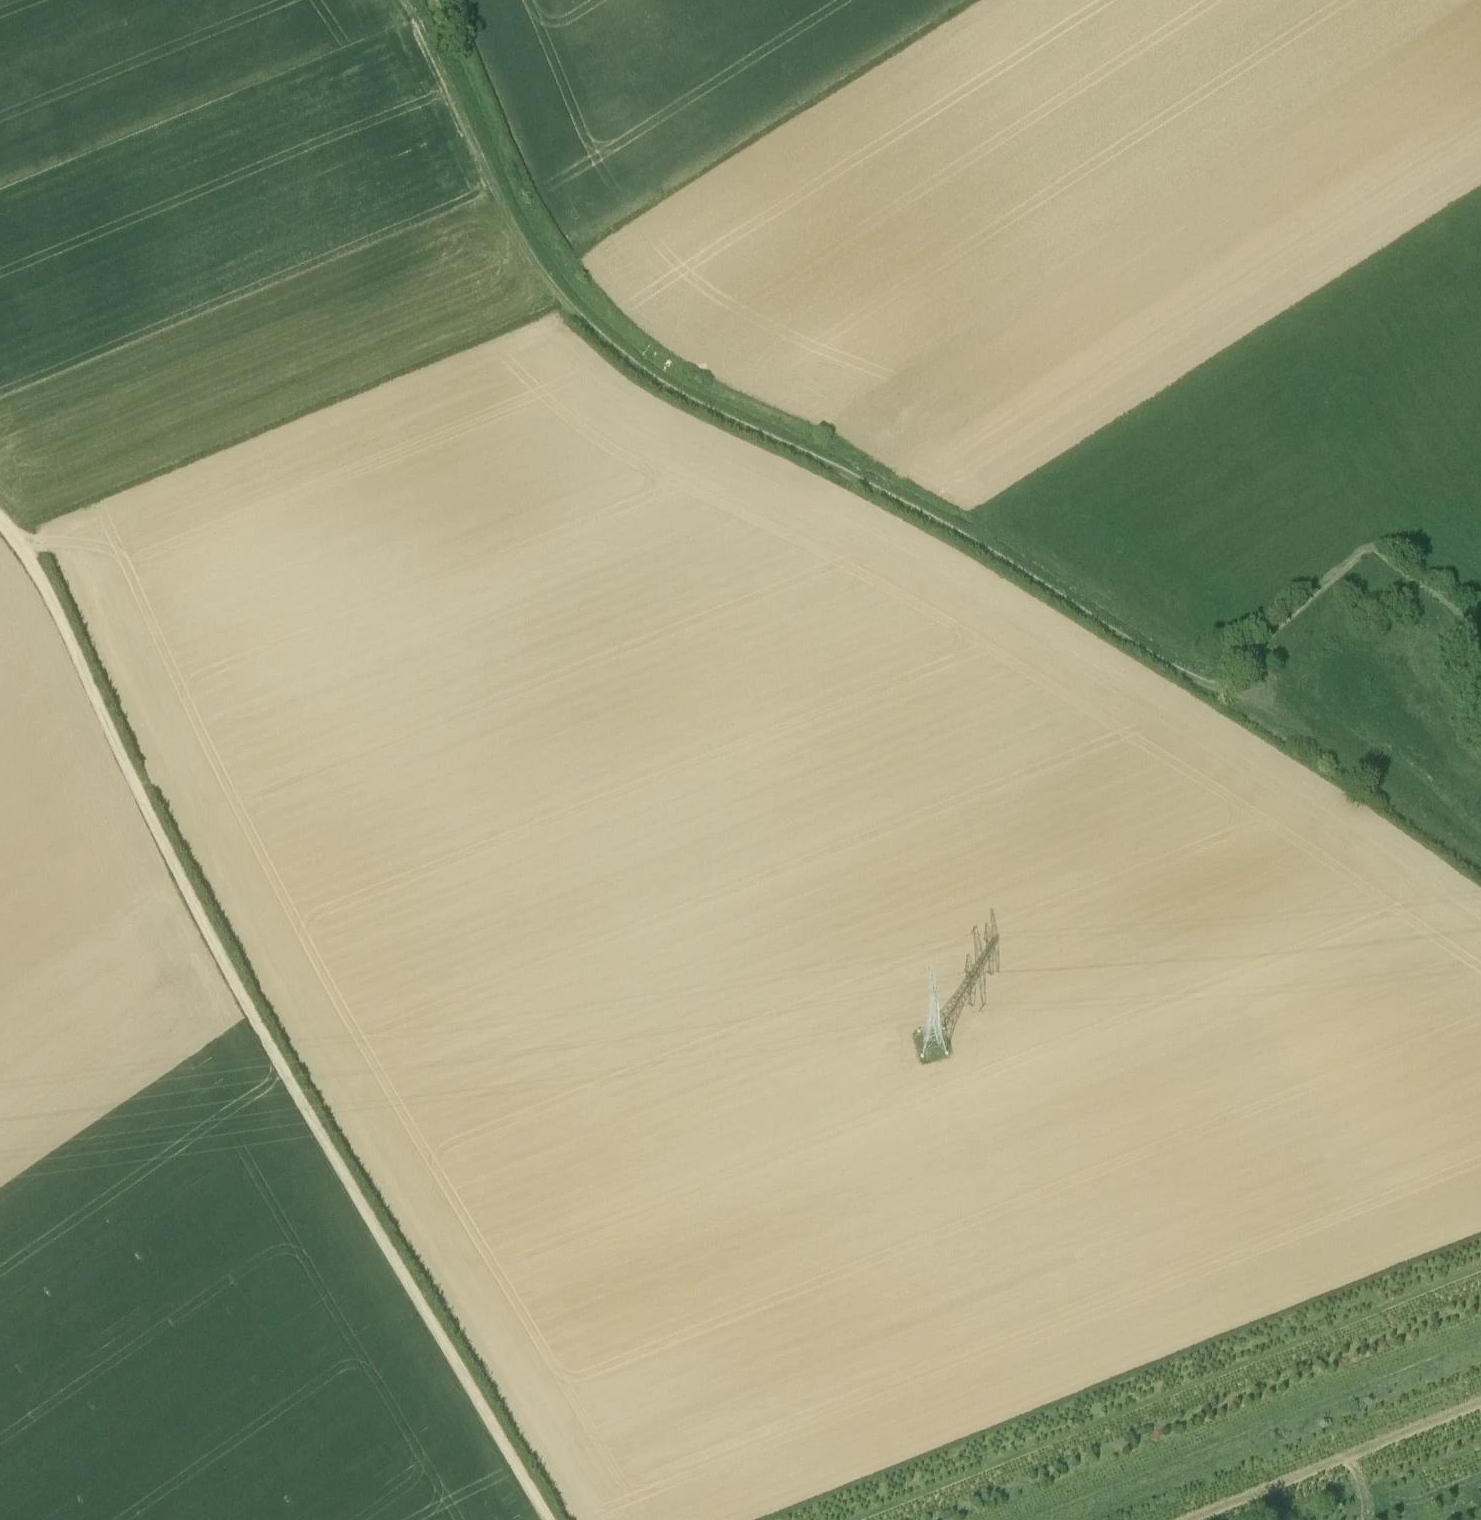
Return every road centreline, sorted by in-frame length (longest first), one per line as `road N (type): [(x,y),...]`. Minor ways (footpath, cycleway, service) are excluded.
road 1 (track): [(551,1519),(252,1011),(132,779),(47,589),(0,522)]
road 2 (track): [(401,0),(506,219),(602,345),(679,400),(961,535),(1210,685)]
road 3 (track): [(1480,870),(1284,718)]

